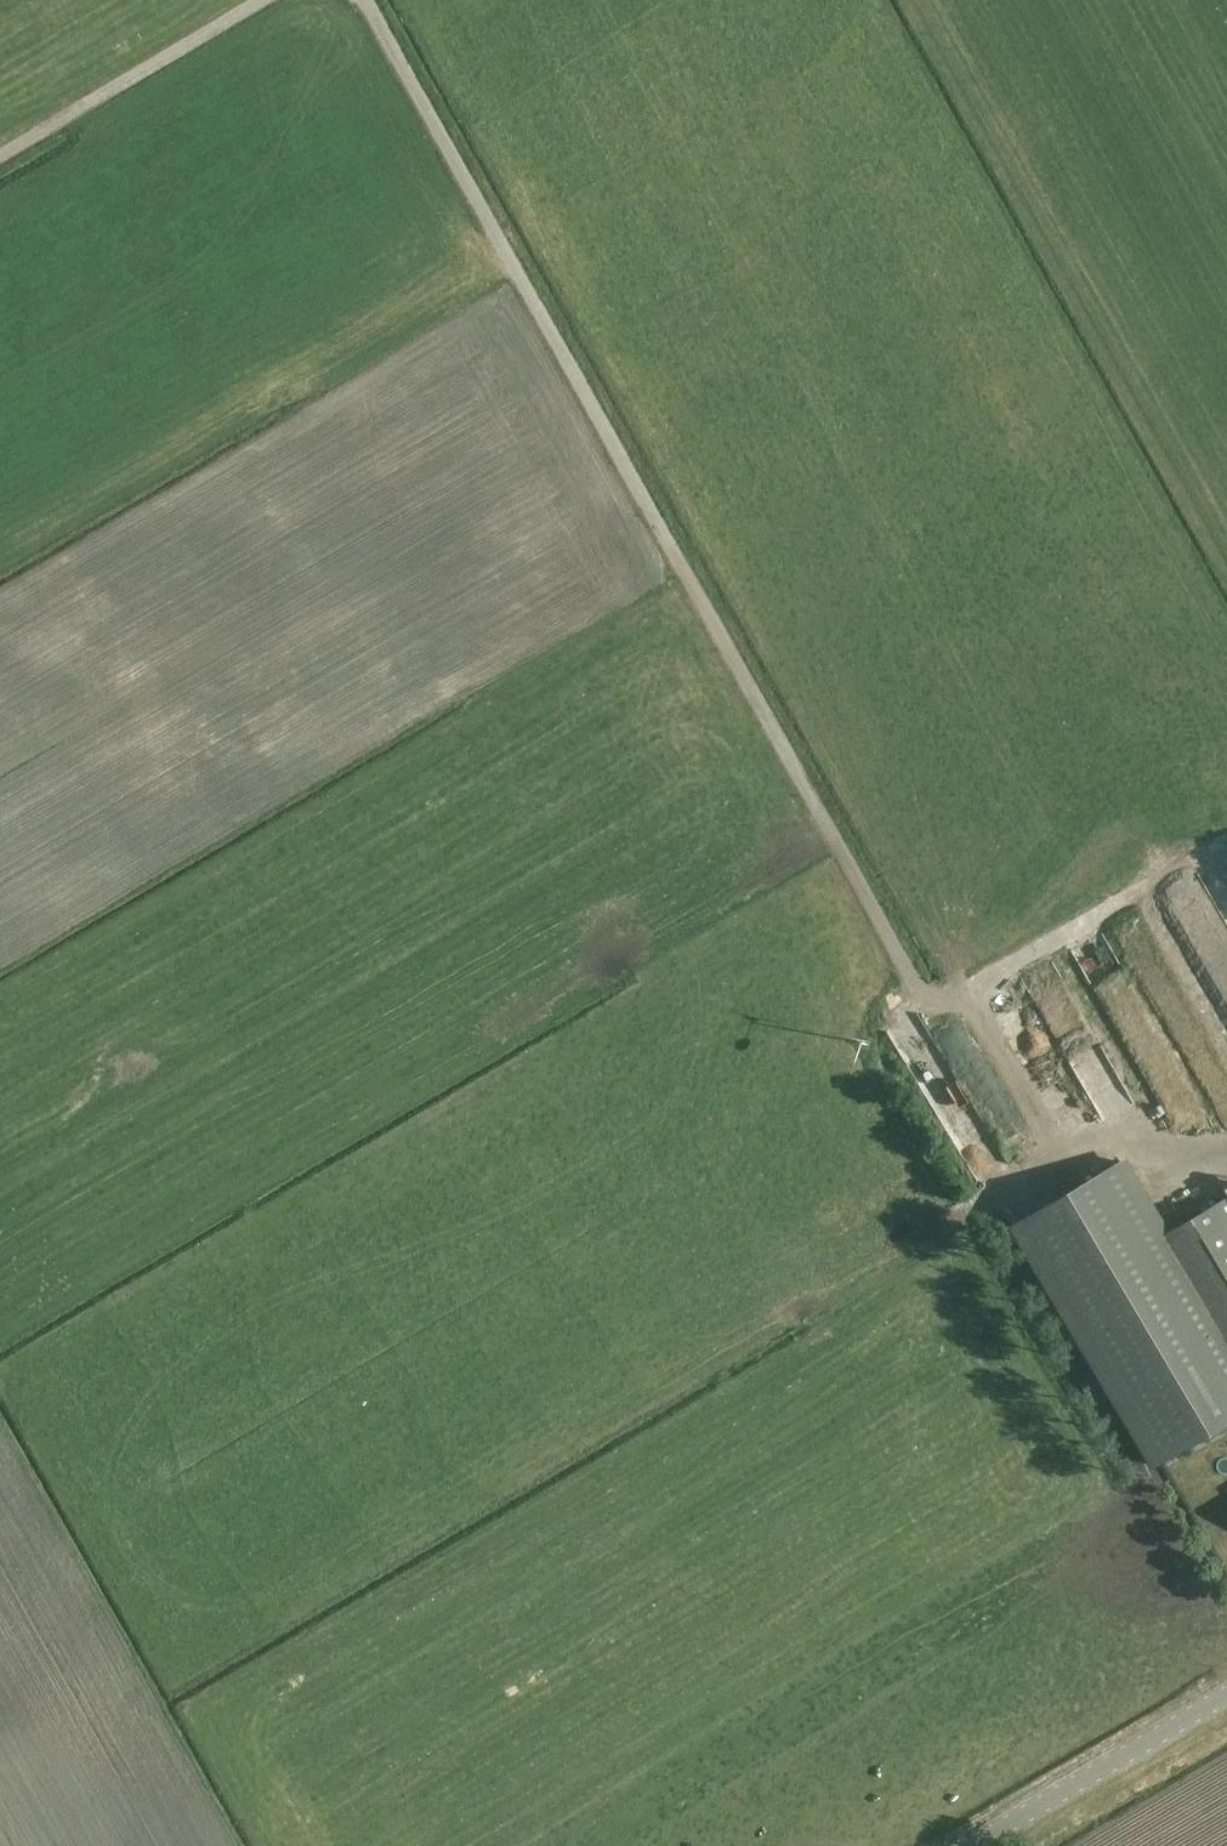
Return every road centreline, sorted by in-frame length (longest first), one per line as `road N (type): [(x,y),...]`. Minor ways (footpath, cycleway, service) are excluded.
road 1 (track): [(928,990),(366,0)]
road 2 (track): [(259,0),(0,148)]
road 3 (tertiary): [(982,1845),(1226,1701)]

